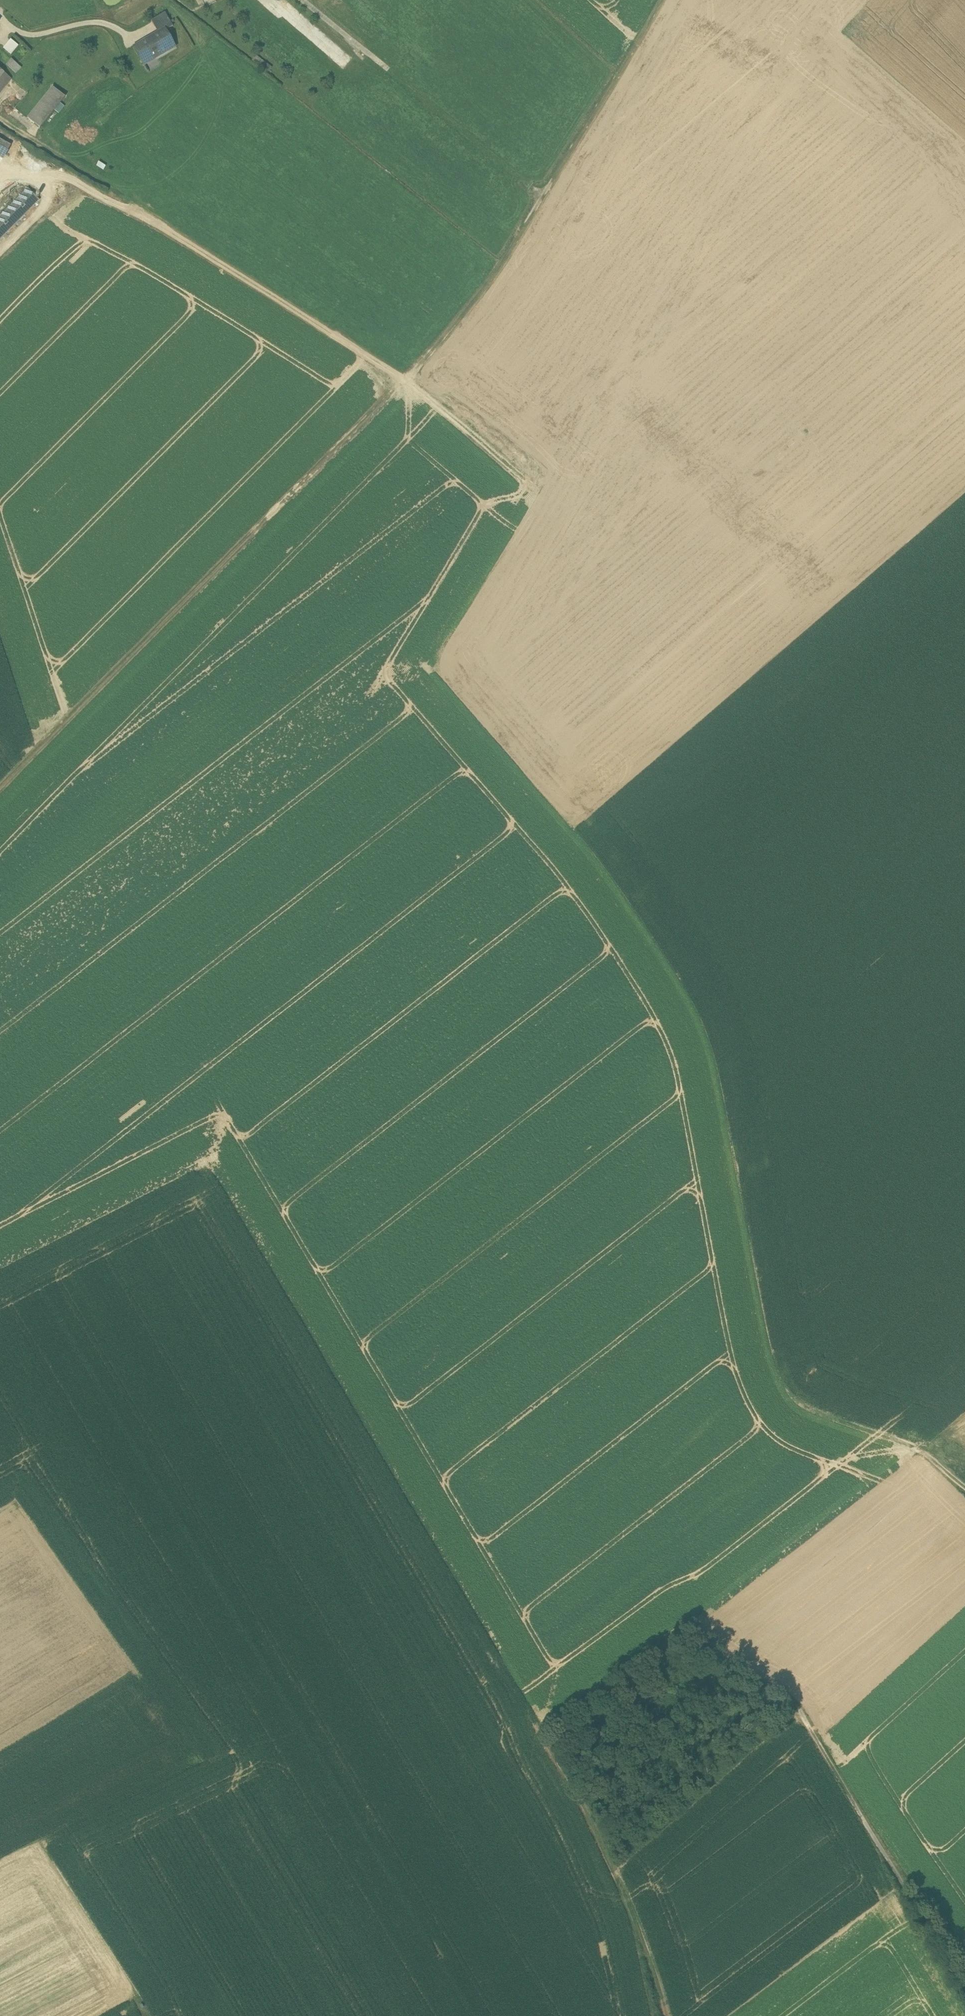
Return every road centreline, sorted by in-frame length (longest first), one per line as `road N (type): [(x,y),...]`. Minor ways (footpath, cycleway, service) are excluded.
road 1 (track): [(0,786),(469,310),(662,0)]
road 2 (track): [(964,1982),(797,1705),(749,1679),(612,1689)]
road 3 (track): [(42,176),(68,179),(154,222),(403,380)]
road 4 (track): [(670,2015),(614,1857),(547,1731)]

